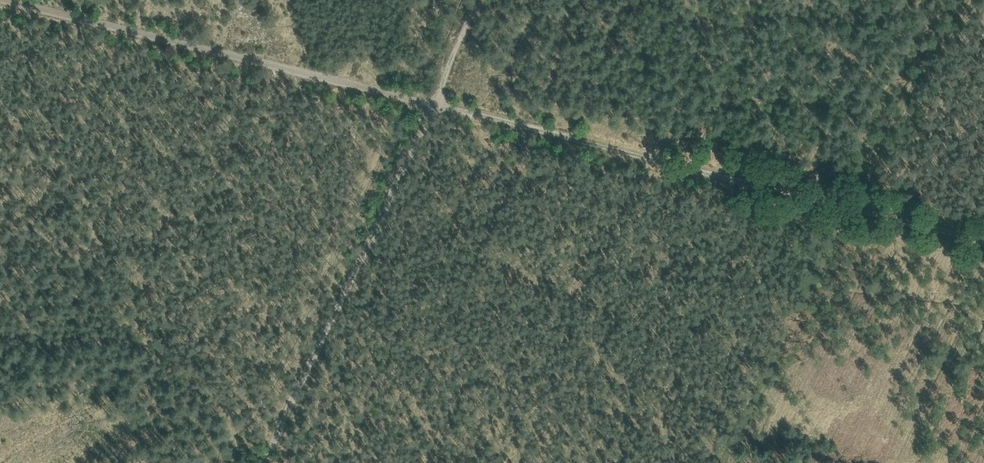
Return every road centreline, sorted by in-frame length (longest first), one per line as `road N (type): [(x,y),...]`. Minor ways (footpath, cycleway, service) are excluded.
road 1 (track): [(0,2),(983,243)]
road 2 (track): [(725,462),(845,209),(968,0)]
road 3 (track): [(265,462),(443,111),(487,0)]

